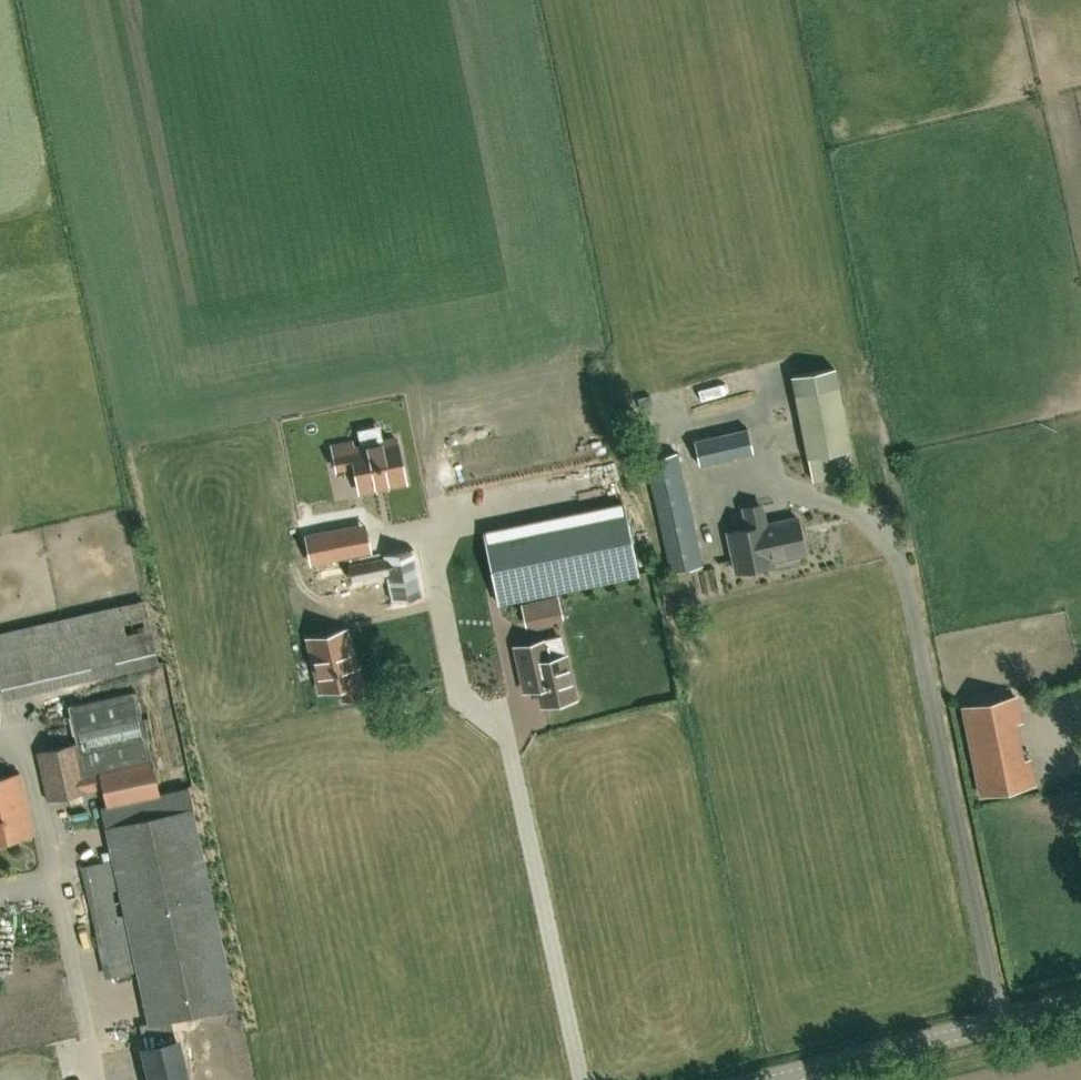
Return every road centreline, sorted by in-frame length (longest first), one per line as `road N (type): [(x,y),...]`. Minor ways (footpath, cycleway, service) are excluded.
road 1 (unclassified): [(988,1014),(890,552)]
road 2 (unclassified): [(577,1079),(494,698)]
road 3 (tertiary): [(988,1014),(715,1079)]

